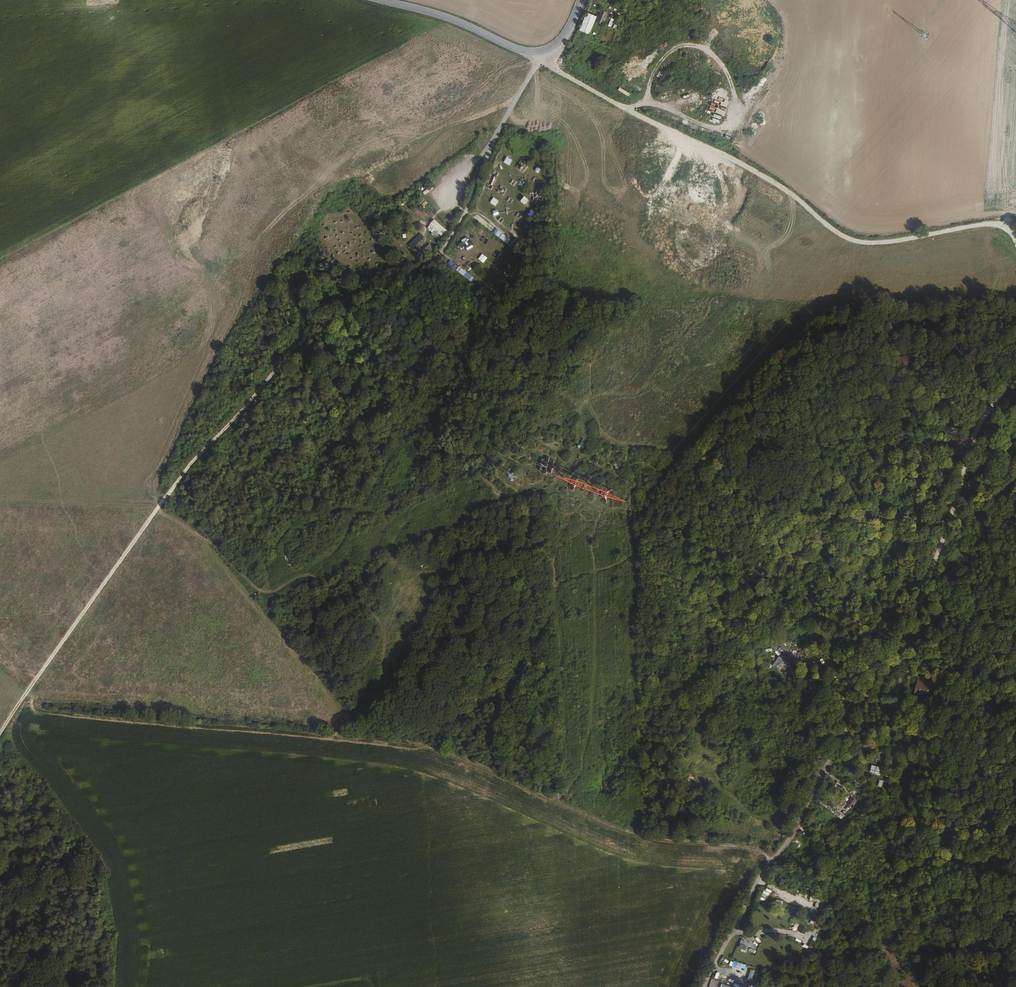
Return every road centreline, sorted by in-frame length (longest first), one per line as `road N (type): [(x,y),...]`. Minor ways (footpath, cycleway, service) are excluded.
road 1 (track): [(541,53),(442,254),(319,317),(199,455),(0,738)]
road 2 (track): [(24,700),(35,709),(370,743),(397,739),(638,835),(773,855)]
road 3 (track): [(773,855),(806,810),(918,596),(972,446),(1015,375)]
road 4 (track): [(541,53),(554,68),(764,176),(856,243),(997,224),(1015,242)]
road 5 (track): [(764,176),(706,309),(641,391),(593,399),(586,408),(582,443),(567,477),(524,490),(502,471)]
road 6 (track): [(773,855),(869,886),(874,934),(957,958),(1002,985)]
road 7 (tertiary): [(581,0),(568,34),(541,53),(377,0)]
road 8 (track): [(706,986),(773,855)]

